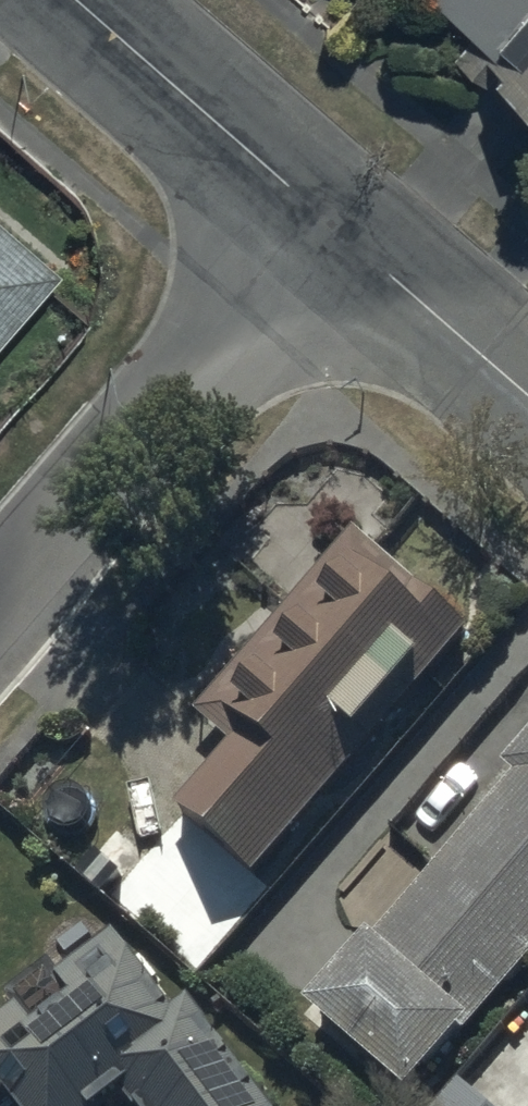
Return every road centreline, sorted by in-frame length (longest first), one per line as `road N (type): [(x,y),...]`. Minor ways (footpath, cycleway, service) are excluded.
road 1 (residential): [(315,235),(0,598)]
road 2 (tertiary): [(55,0),(315,235)]
road 3 (tertiary): [(315,235),(527,415)]

